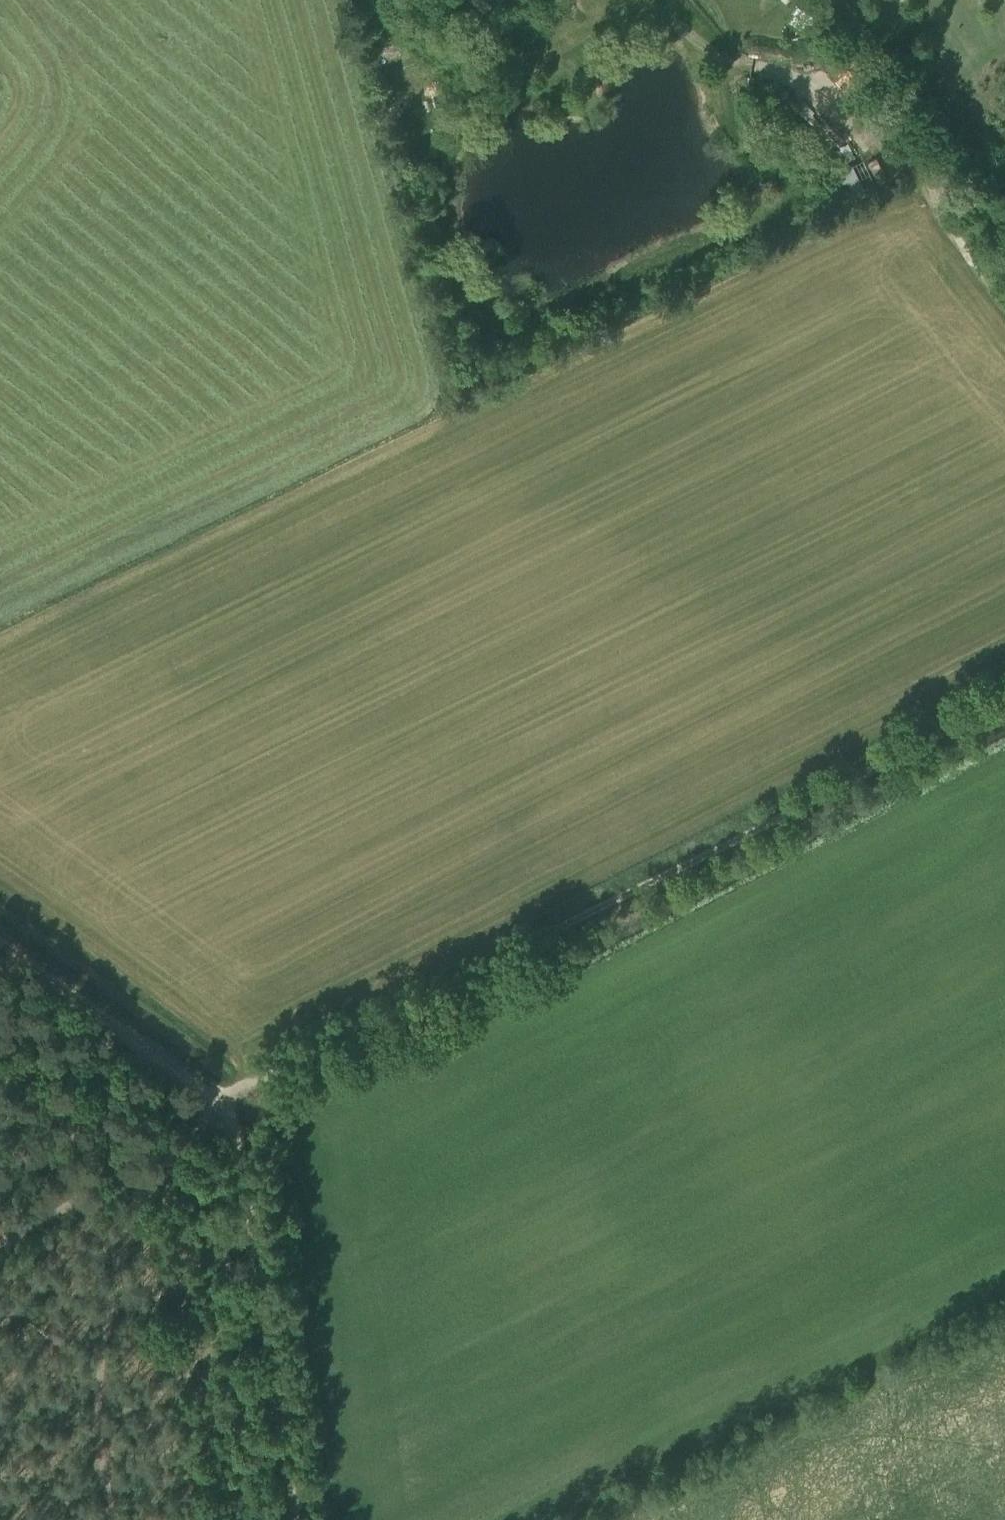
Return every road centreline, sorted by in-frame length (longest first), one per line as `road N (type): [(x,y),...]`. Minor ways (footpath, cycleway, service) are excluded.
road 1 (track): [(218,1104),(1004,709)]
road 2 (track): [(295,1519),(243,1150),(218,1104)]
road 3 (track): [(219,1519),(163,1156)]
road 4 (track): [(218,1104),(0,942)]
road 5 (track): [(0,1243),(163,1156)]

